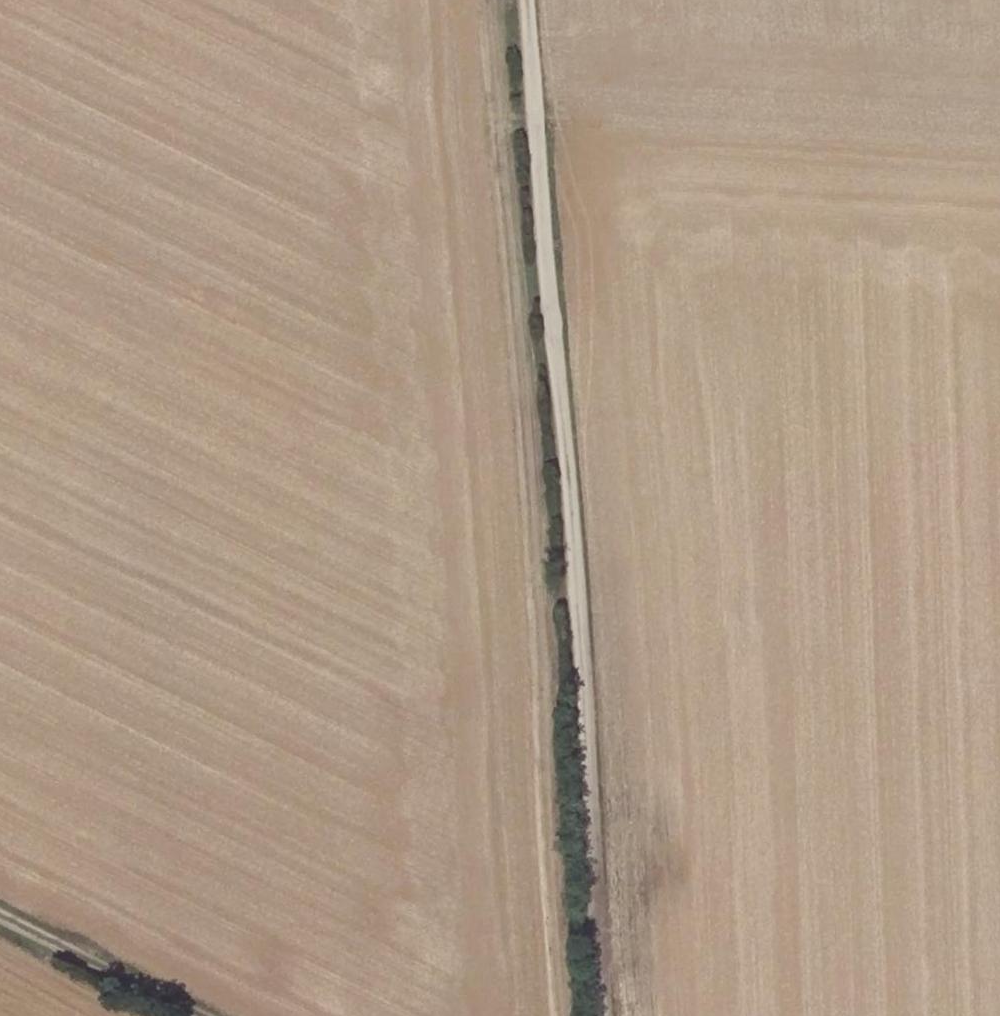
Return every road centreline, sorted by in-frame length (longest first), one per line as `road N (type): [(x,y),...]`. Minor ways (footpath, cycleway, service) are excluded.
road 1 (track): [(606,1015),(528,0)]
road 2 (track): [(184,1015),(0,924)]

